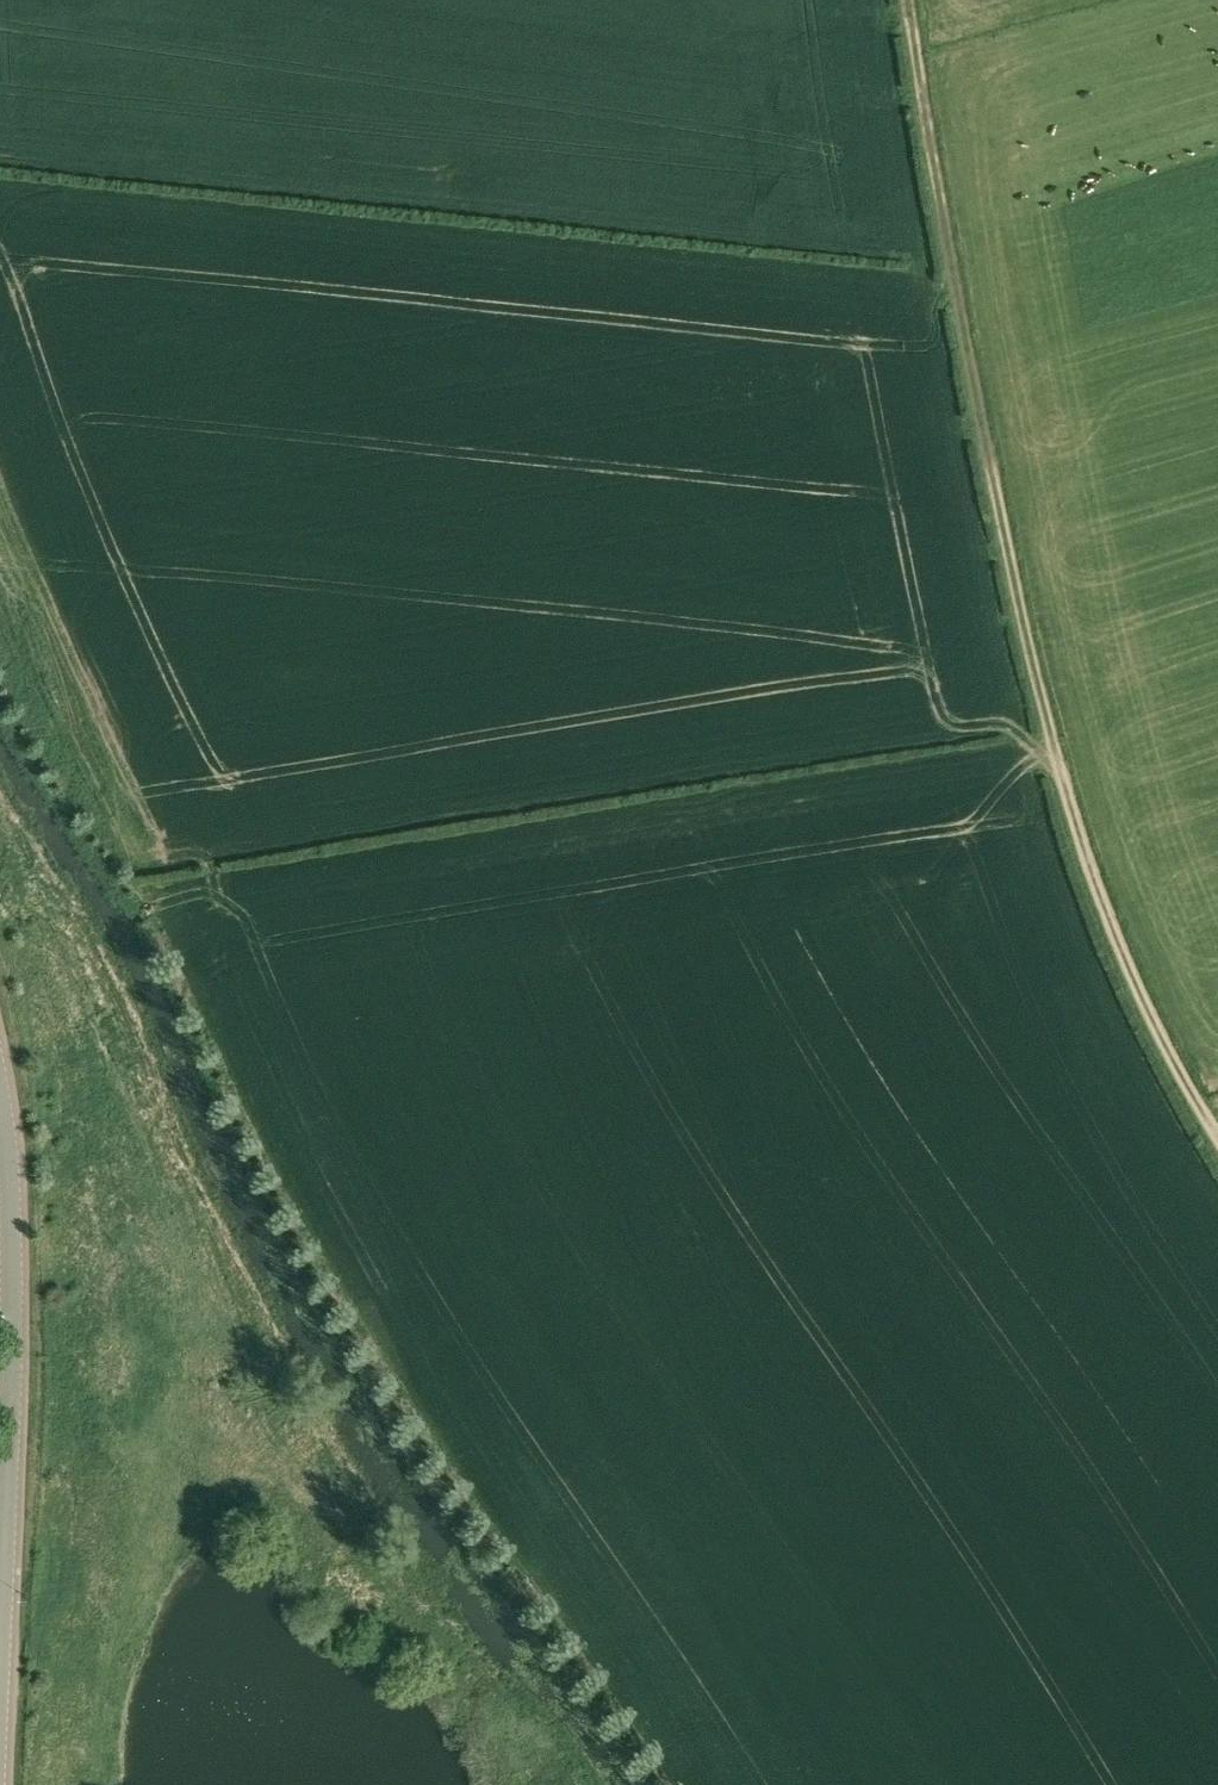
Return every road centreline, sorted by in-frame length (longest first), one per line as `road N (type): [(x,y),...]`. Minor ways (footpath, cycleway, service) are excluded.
road 1 (track): [(905,0),(993,464),(1061,771),(1112,928),(1217,1143)]
road 2 (secondary): [(3,1648),(11,1302),(0,1105)]

